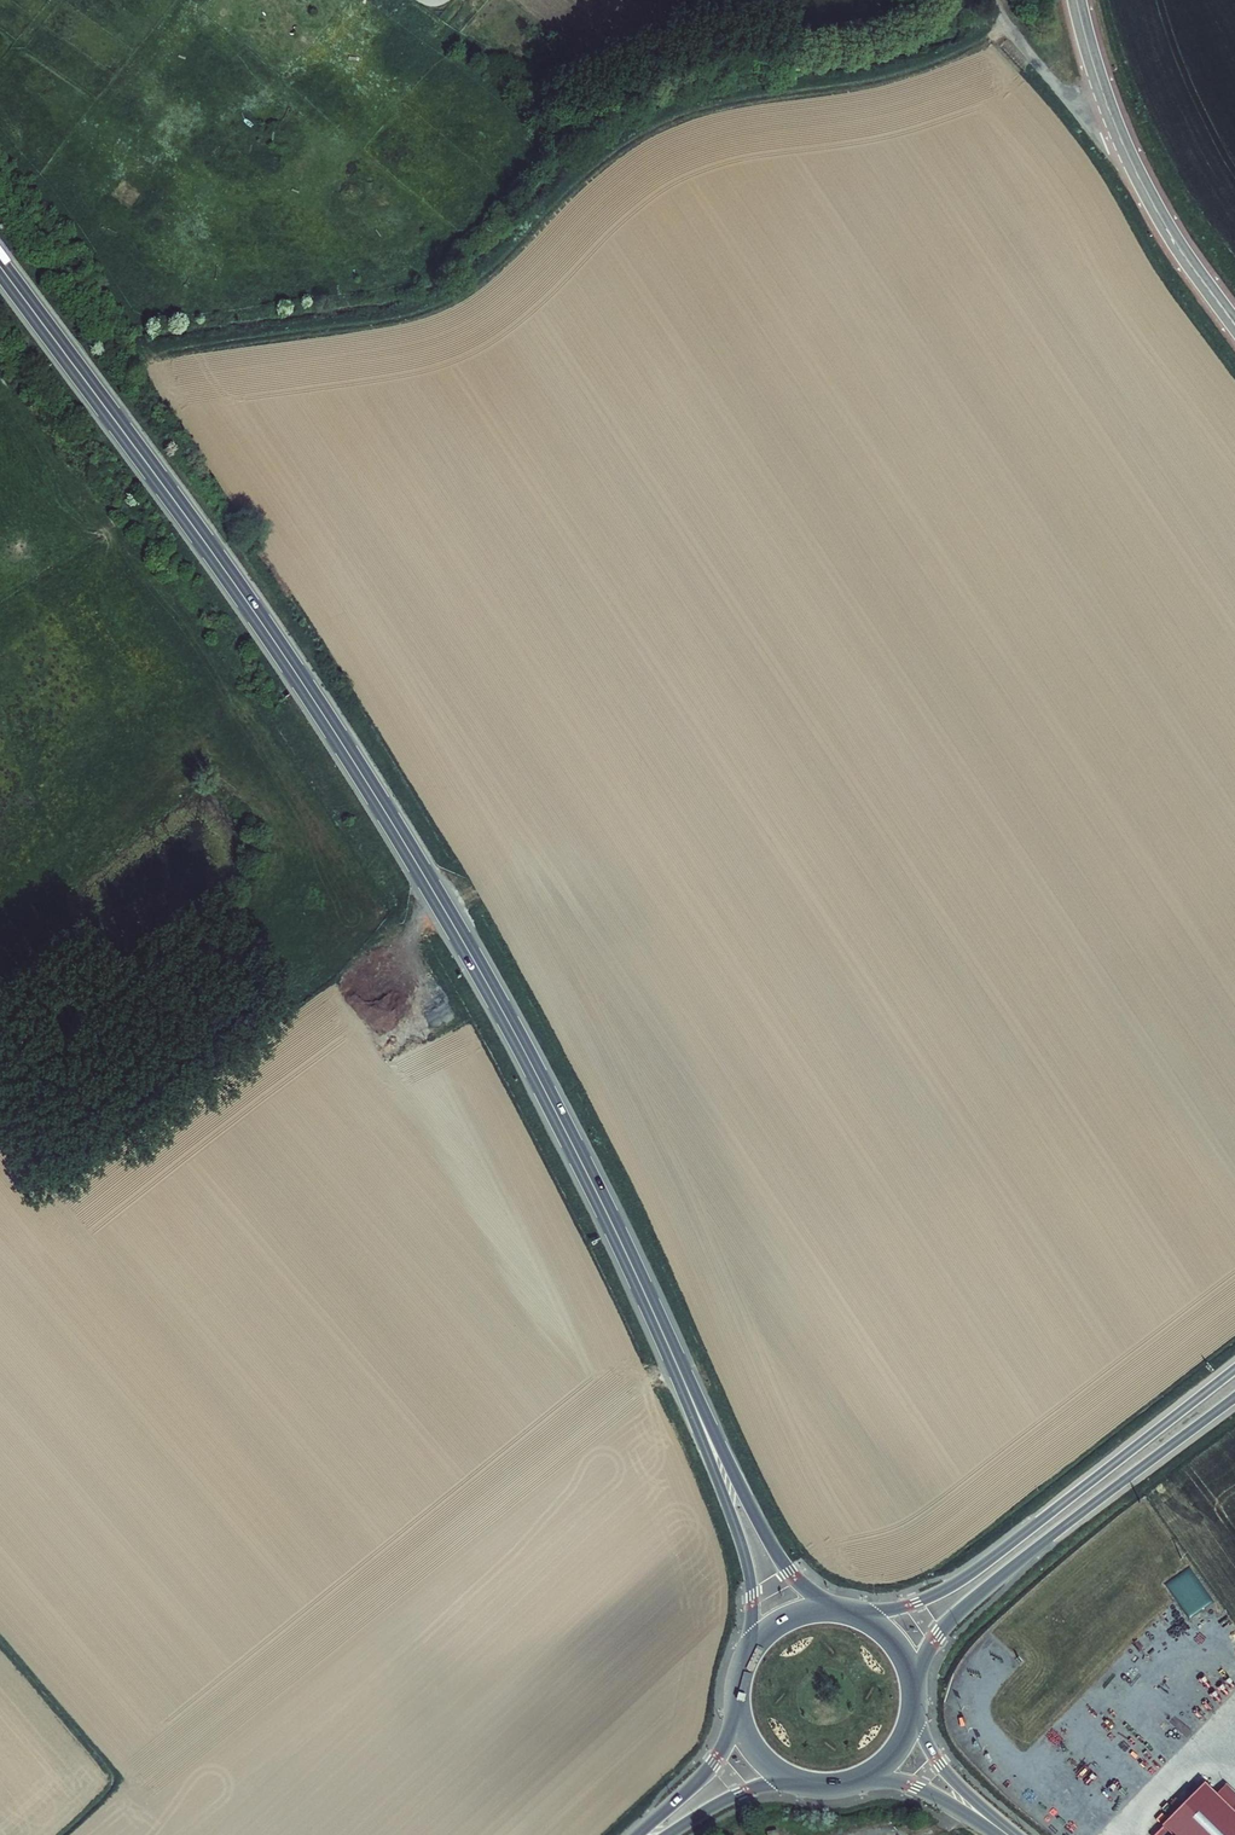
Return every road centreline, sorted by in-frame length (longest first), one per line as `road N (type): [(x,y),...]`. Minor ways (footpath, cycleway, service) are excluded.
road 1 (trunk): [(0,268),(237,587),(383,808),(547,1096),(694,1403)]
road 2 (secondary): [(1234,1368),(960,1580),(911,1604),(846,1613)]
road 3 (secondary): [(913,1690),(928,1652),(955,1615),(1234,1399)]
road 4 (secondary): [(1234,324),(1129,160),(1077,0)]
road 5 (trunk): [(694,1403),(747,1565),(752,1608),(743,1671)]
road 6 (trunk): [(831,1611),(775,1551),(694,1403)]
road 7 (tertiary): [(849,1782),(914,1785),(1003,1834)]
road 8 (tertiary): [(1009,1834),(940,1765),(913,1704)]
road 9 (primary): [(739,1709),(717,1762),(642,1834)]
road 10 (primary): [(669,1834),(749,1790),(801,1781)]

